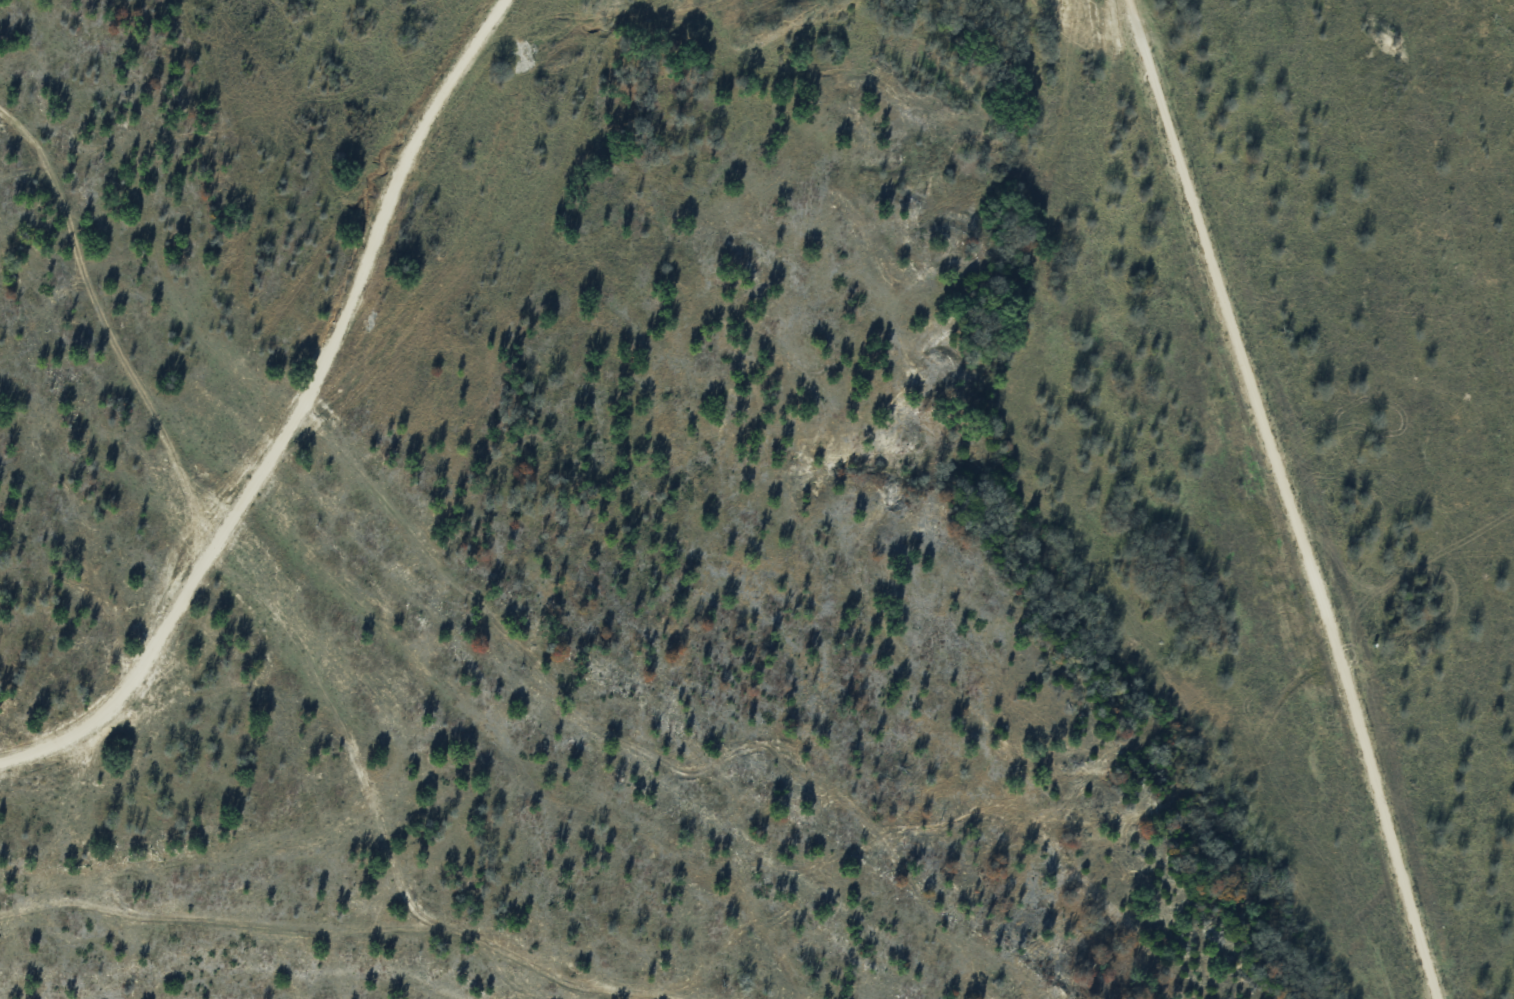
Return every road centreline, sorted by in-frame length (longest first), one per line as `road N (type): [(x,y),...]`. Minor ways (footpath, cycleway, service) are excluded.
road 1 (track): [(1439,998),(1321,588),(1136,0)]
road 2 (track): [(0,760),(93,726),(151,658),(205,546),(286,435),(410,160),(504,0)]

